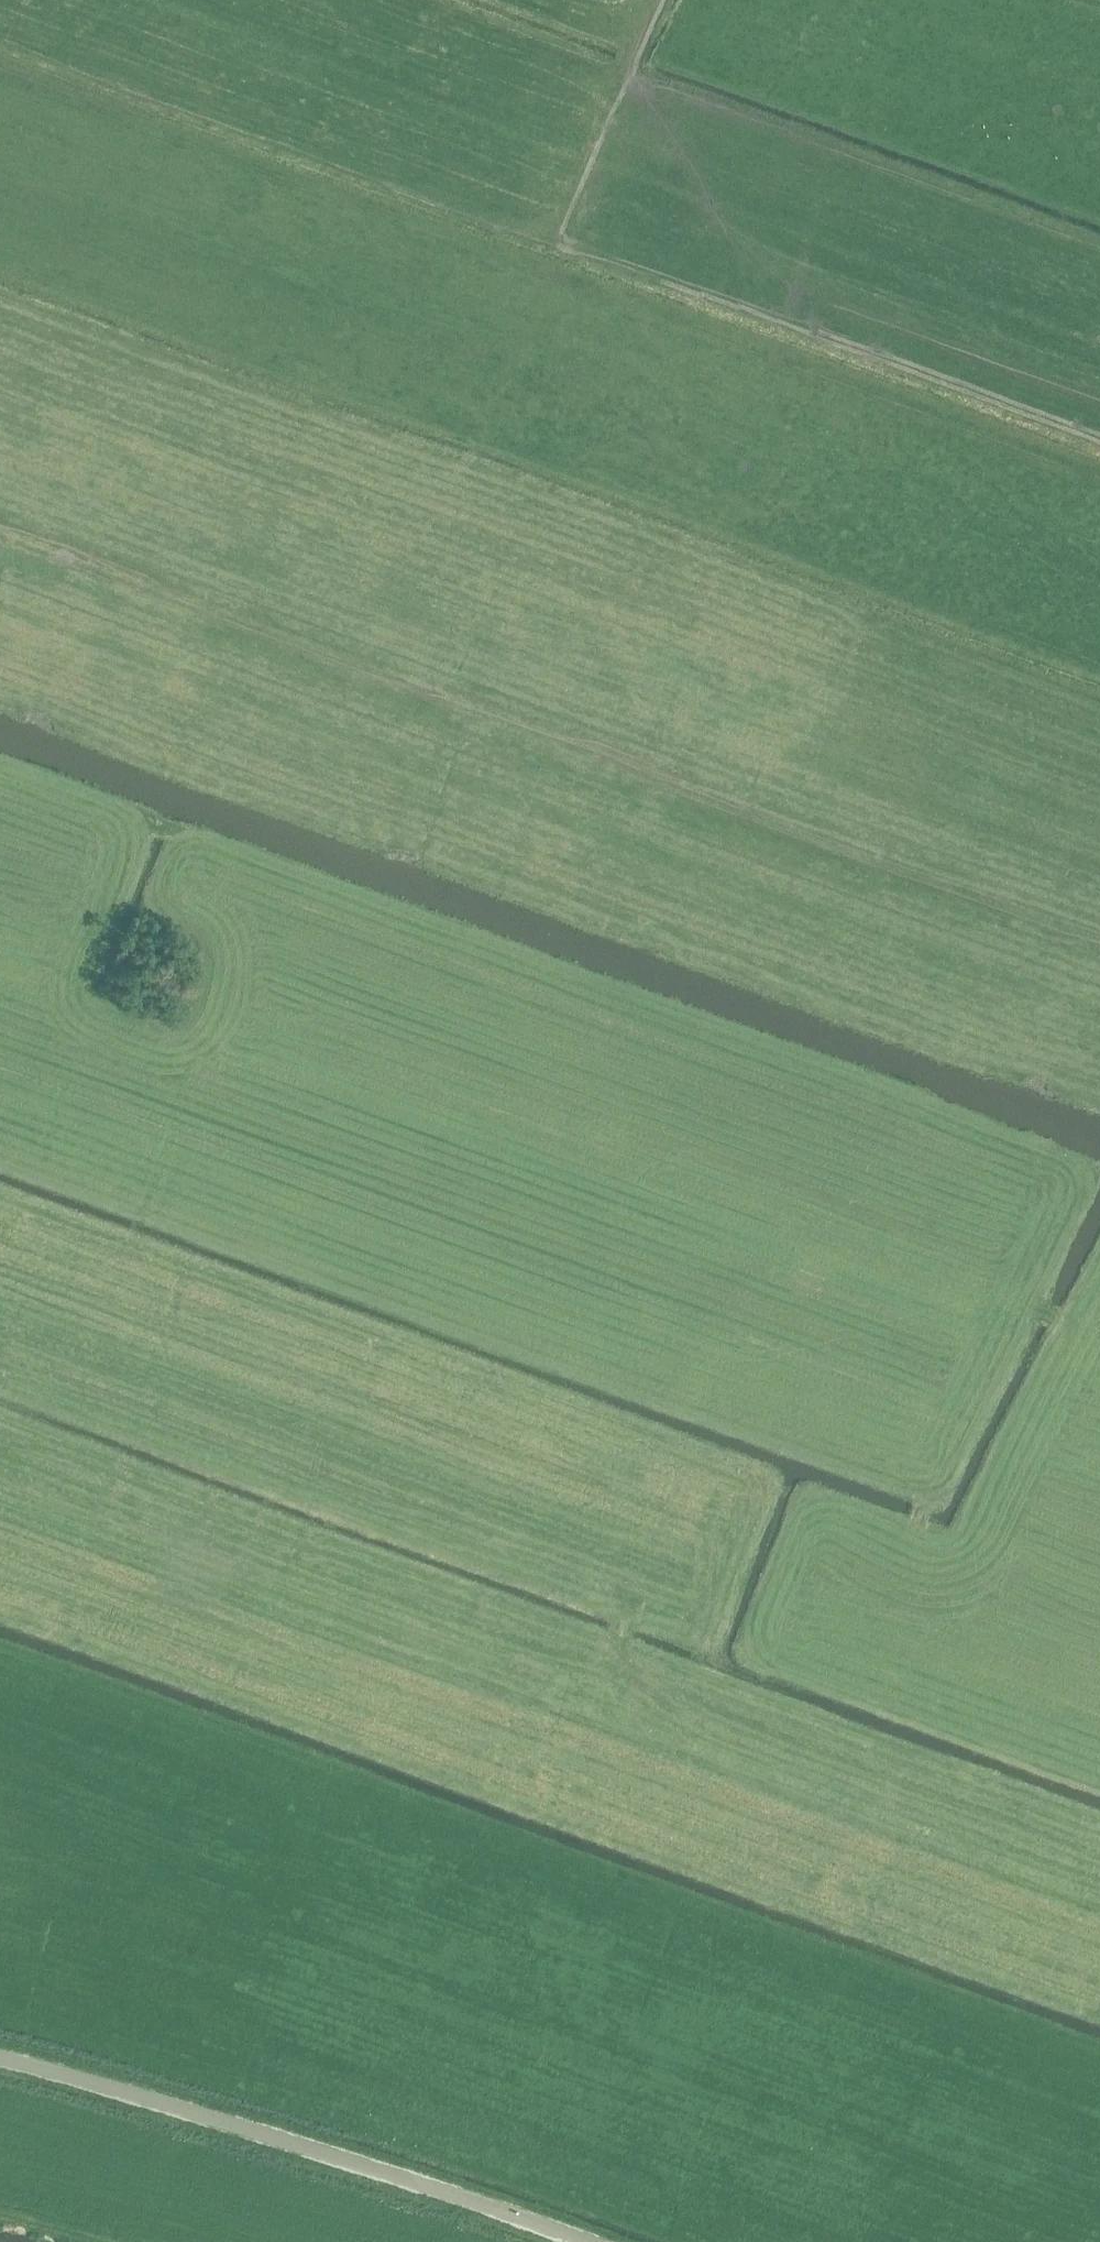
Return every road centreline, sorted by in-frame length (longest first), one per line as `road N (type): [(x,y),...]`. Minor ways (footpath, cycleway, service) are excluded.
road 1 (track): [(1099,885),(723,794),(0,532)]
road 2 (residential): [(588,2241),(437,2185),(0,2057)]
road 3 (track): [(660,0),(558,235)]

